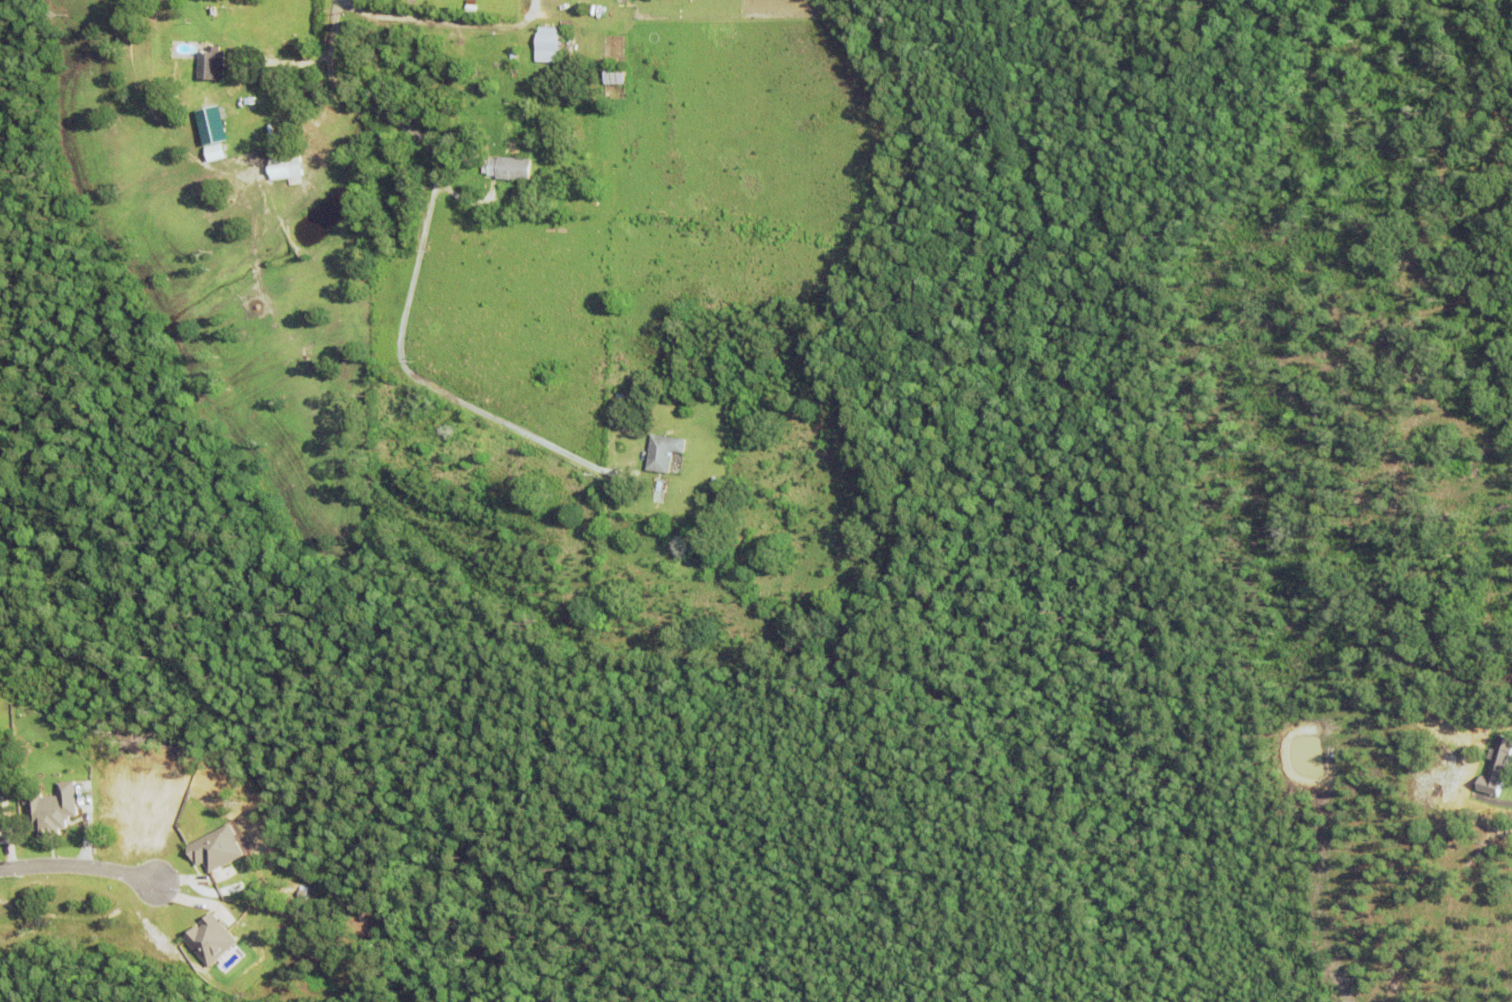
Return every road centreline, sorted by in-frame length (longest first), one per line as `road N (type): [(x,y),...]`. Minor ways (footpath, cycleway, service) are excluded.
road 1 (residential): [(0,870),(86,869),(153,884)]

